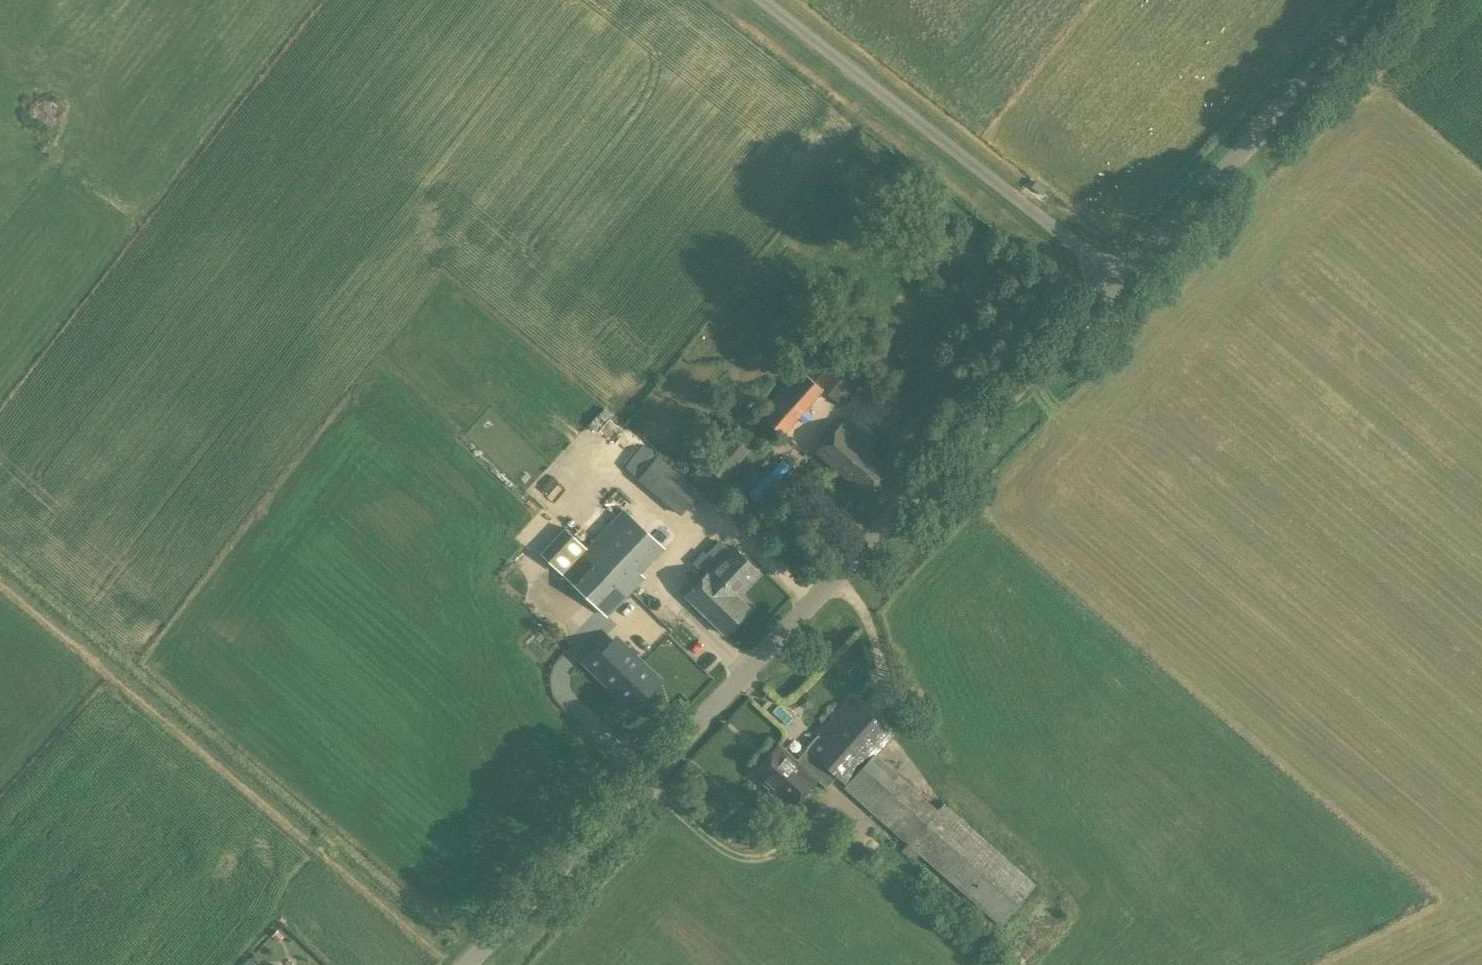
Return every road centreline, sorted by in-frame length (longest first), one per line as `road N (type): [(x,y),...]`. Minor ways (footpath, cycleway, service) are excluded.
road 1 (unclassified): [(465,964),(1116,281)]
road 2 (unclassified): [(1116,281),(762,0)]
road 3 (unclassified): [(1116,281),(1384,0)]

